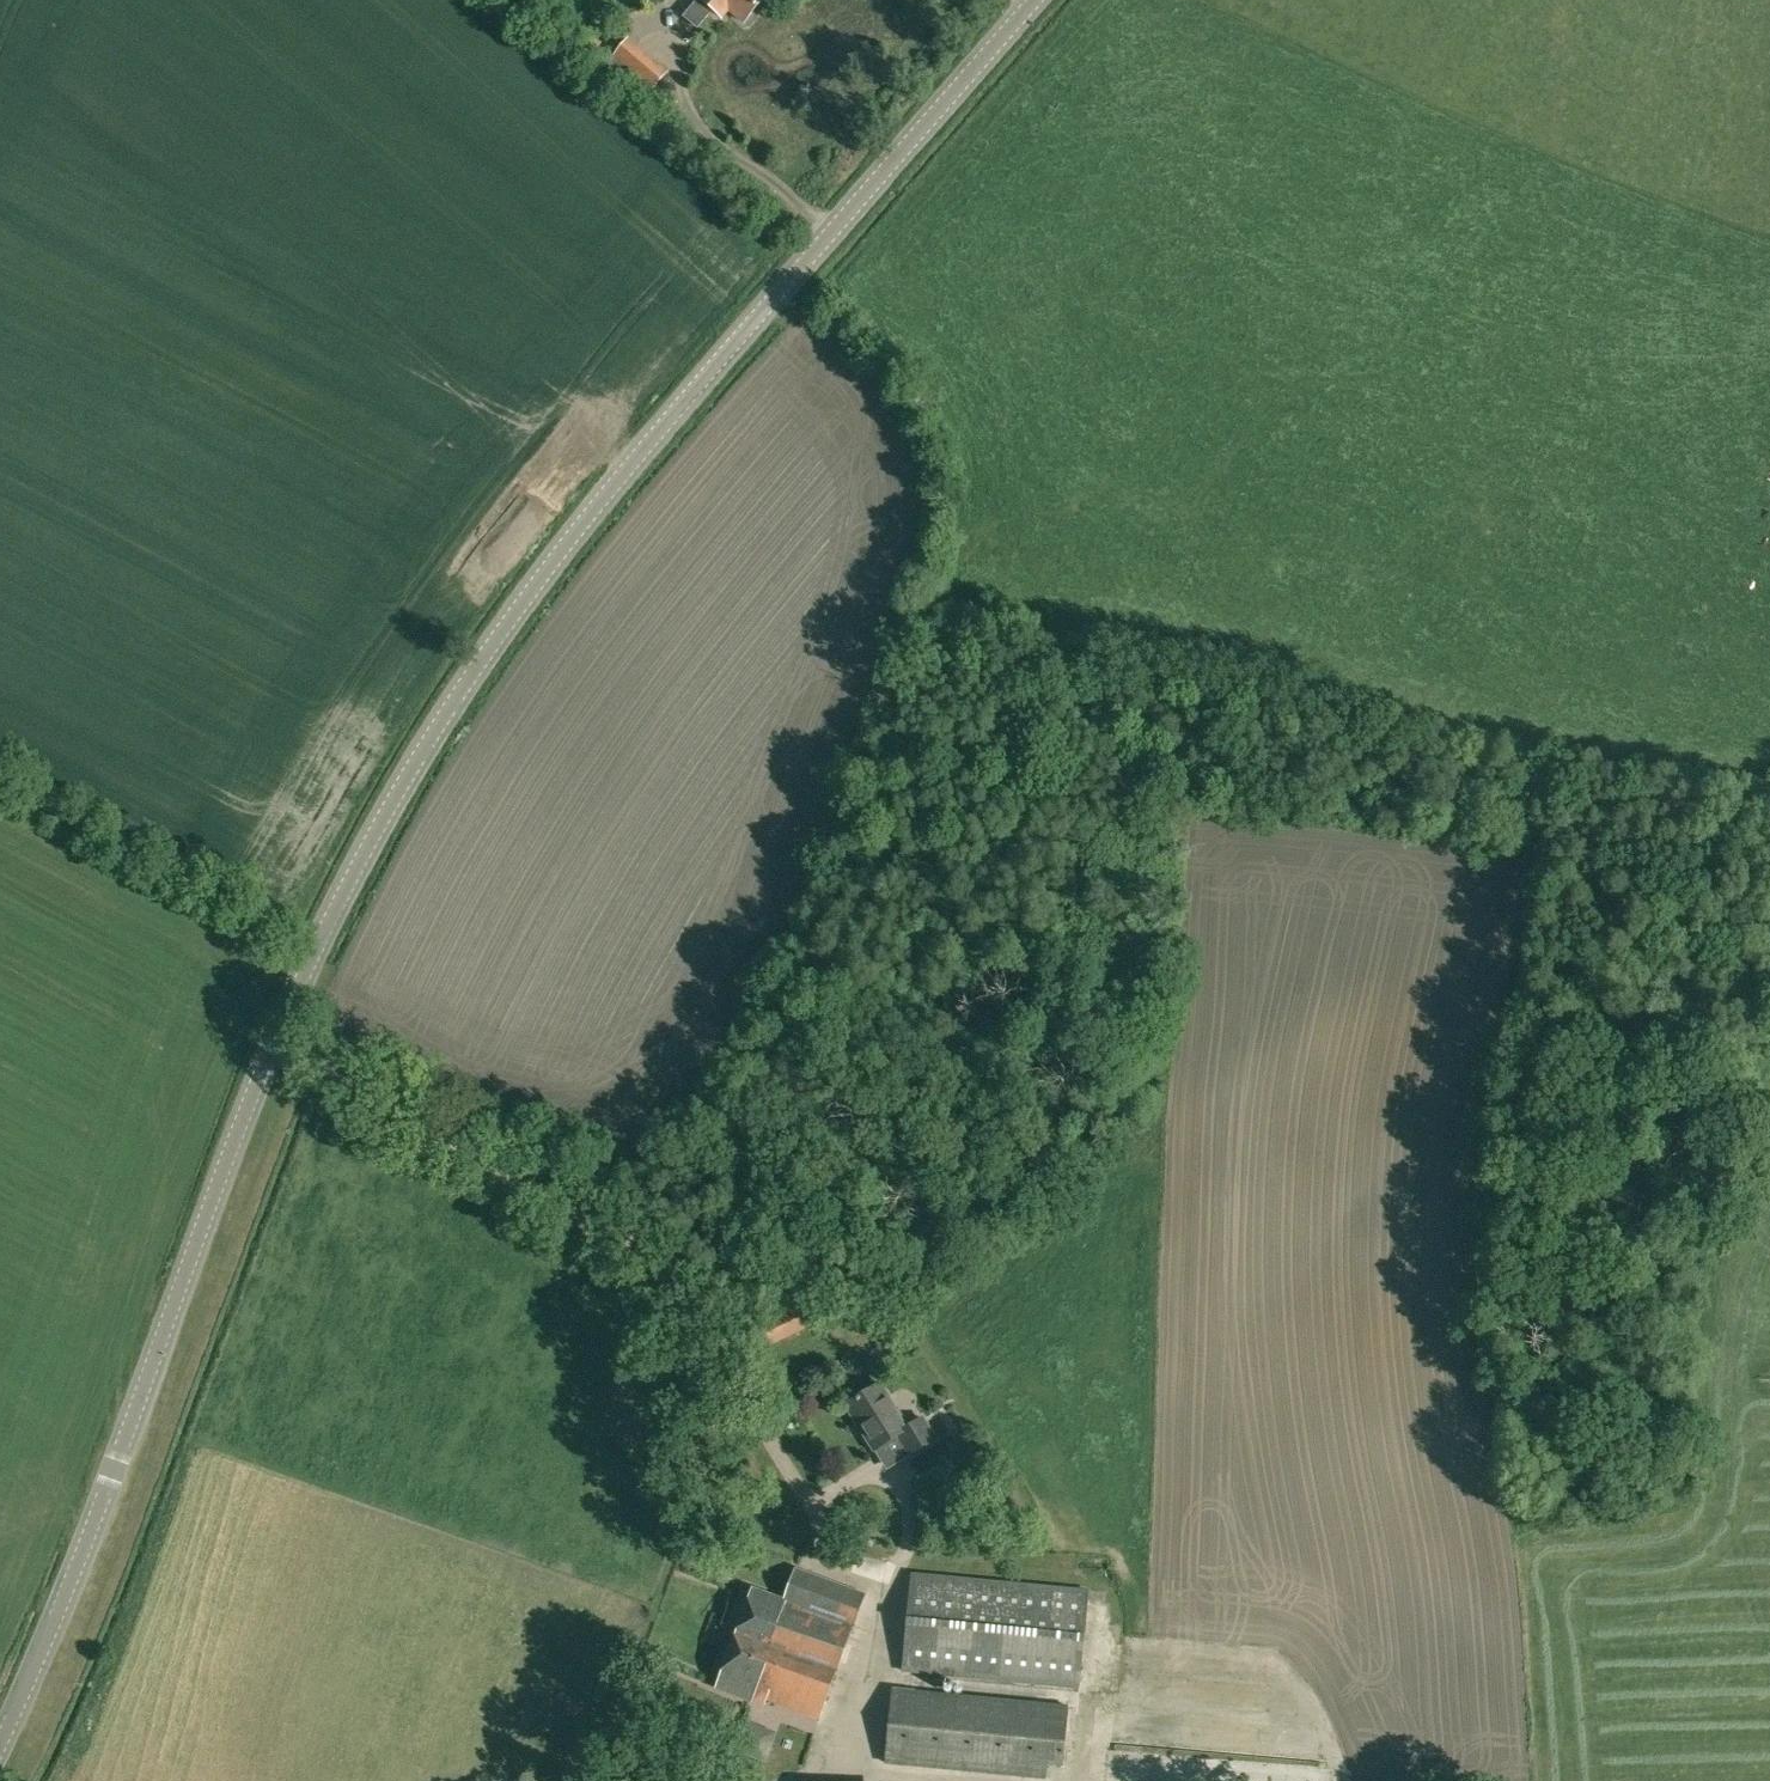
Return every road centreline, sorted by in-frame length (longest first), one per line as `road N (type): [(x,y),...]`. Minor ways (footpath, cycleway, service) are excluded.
road 1 (tertiary): [(0,1751),(61,1616),(278,1043),(398,799),(584,528),(1037,0)]

